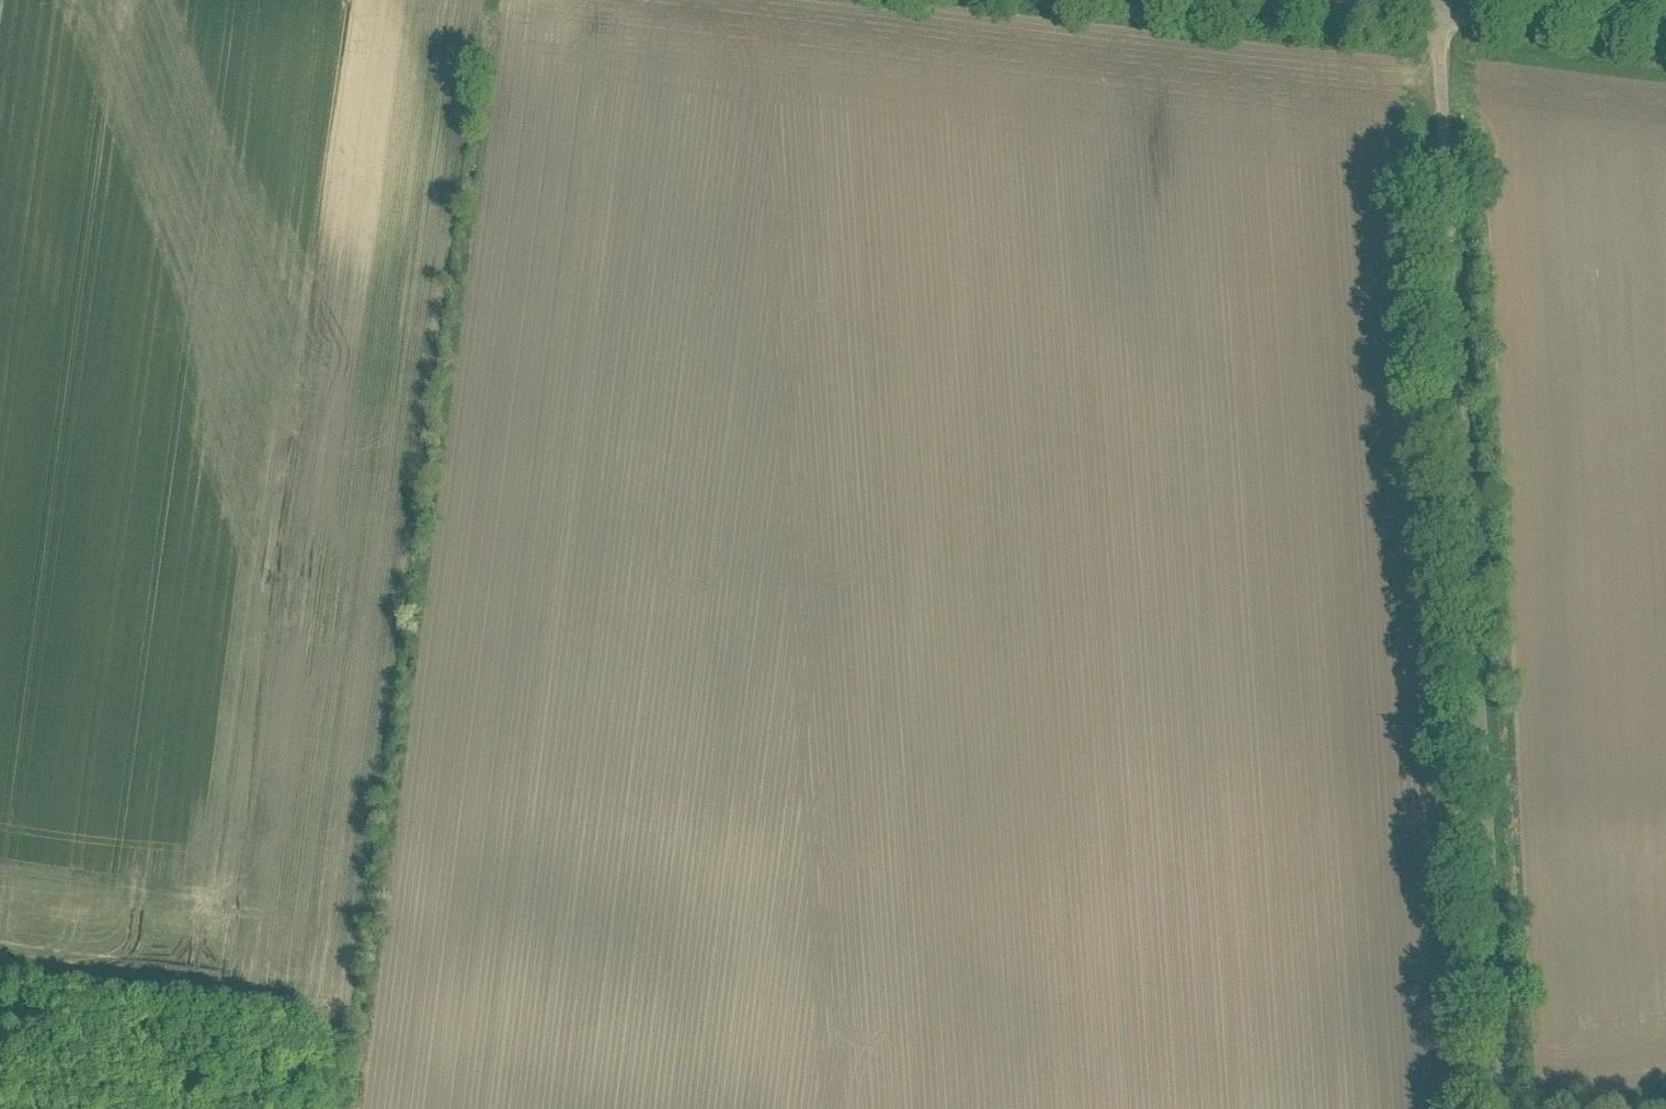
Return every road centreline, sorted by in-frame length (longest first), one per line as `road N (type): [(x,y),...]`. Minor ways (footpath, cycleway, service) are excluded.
road 1 (residential): [(1438,9),(1501,1108)]
road 2 (residential): [(1665,37),(1438,9)]

